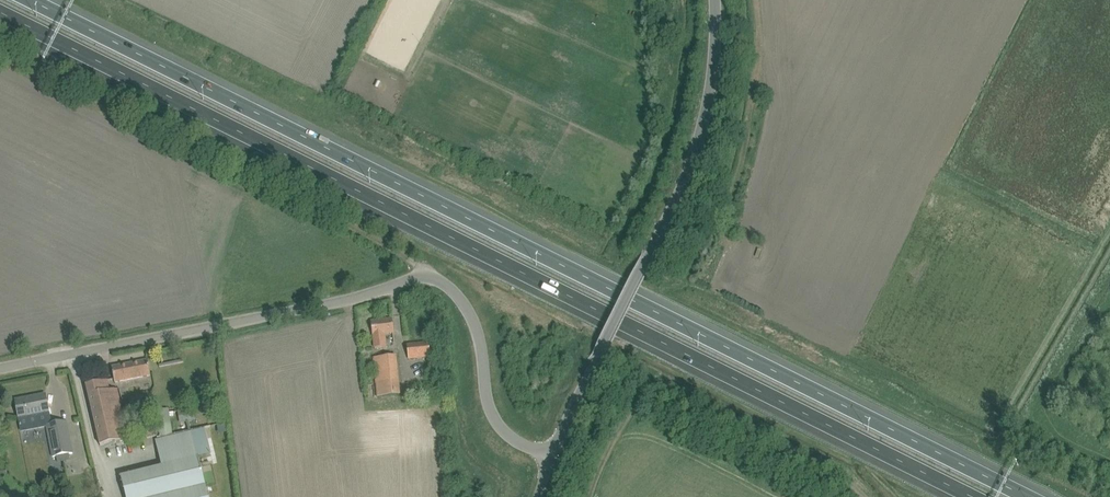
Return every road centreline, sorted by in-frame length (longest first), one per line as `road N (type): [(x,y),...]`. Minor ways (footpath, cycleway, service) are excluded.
road 1 (motorway): [(1027,496),(38,0)]
road 2 (motorway): [(0,13),(972,496)]
road 3 (unclassified): [(0,366),(418,284),(447,289),(462,304),(503,431),(549,455)]
road 4 (unclassified): [(549,455),(691,163),(704,112),(707,0)]

